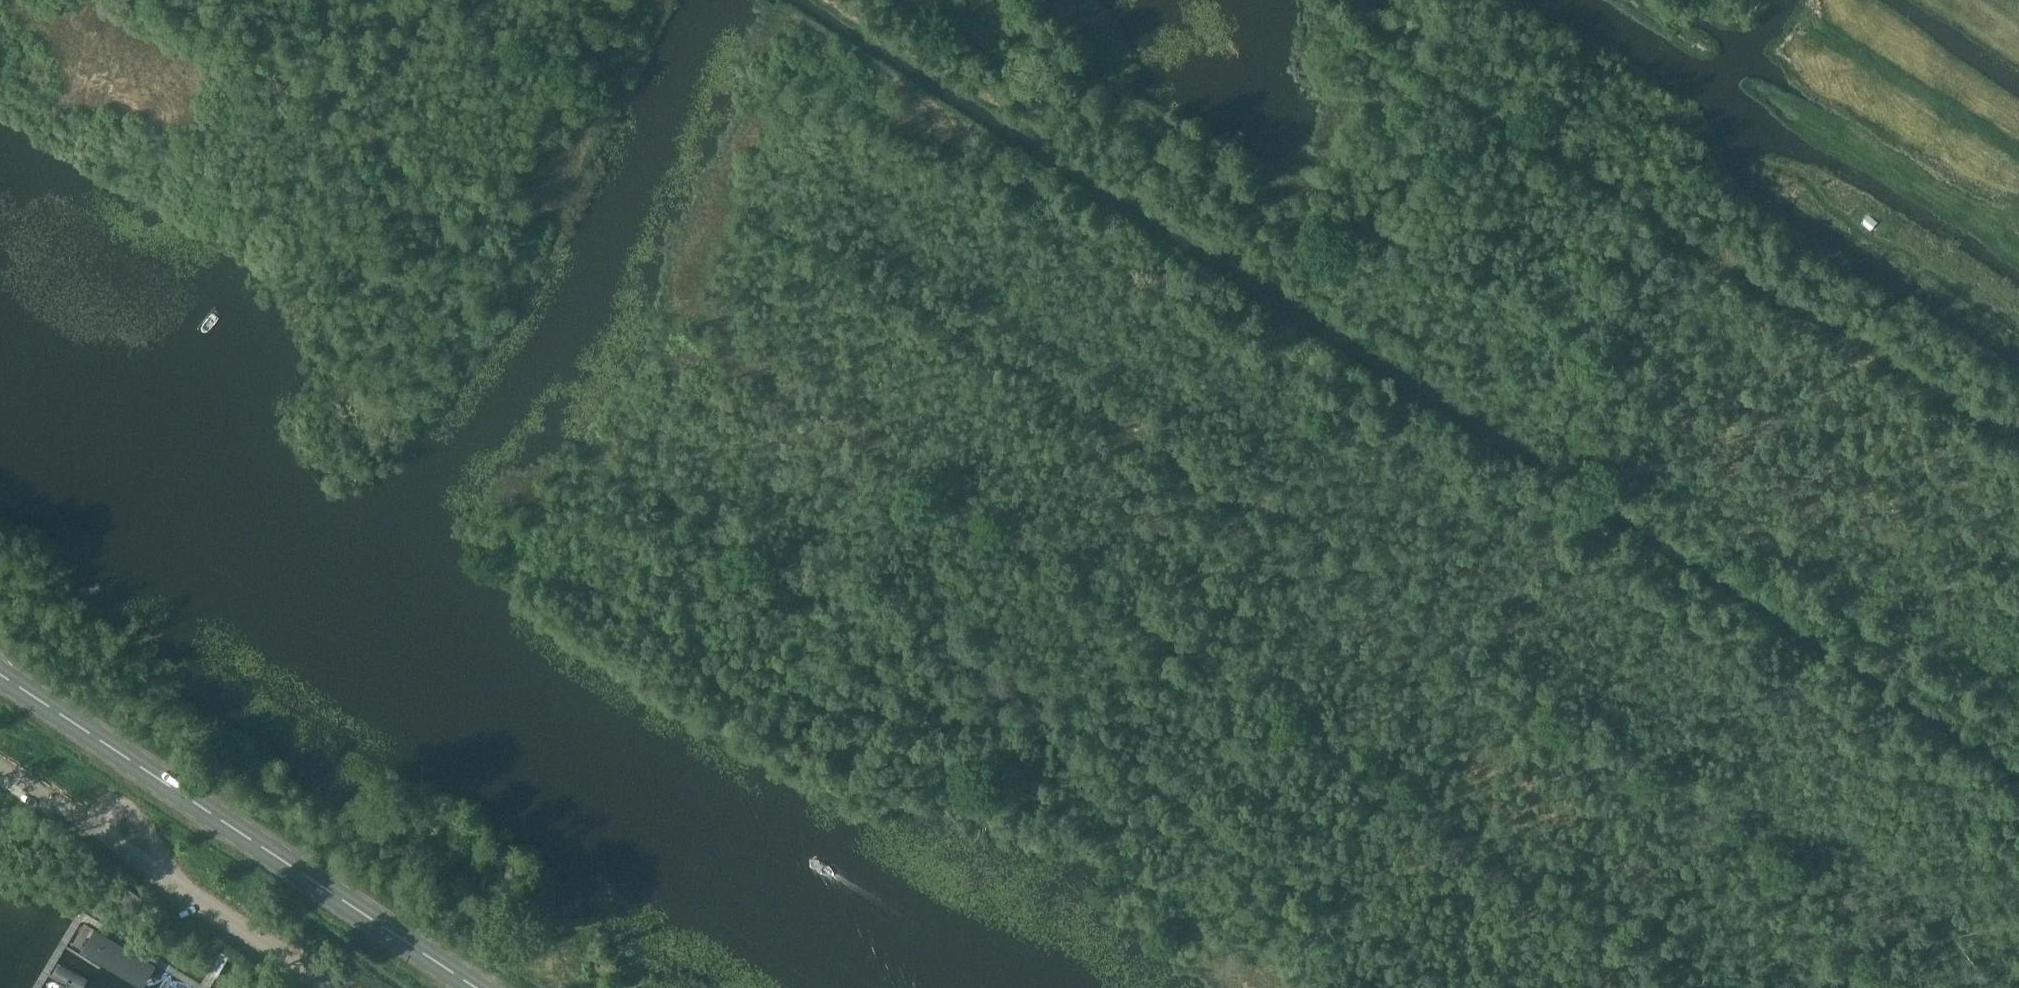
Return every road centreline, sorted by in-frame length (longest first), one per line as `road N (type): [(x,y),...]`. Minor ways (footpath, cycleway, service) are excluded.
road 1 (primary): [(477,987),(0,673)]
road 2 (unclassified): [(183,887),(0,764)]
road 3 (unclassified): [(183,887),(337,987)]

